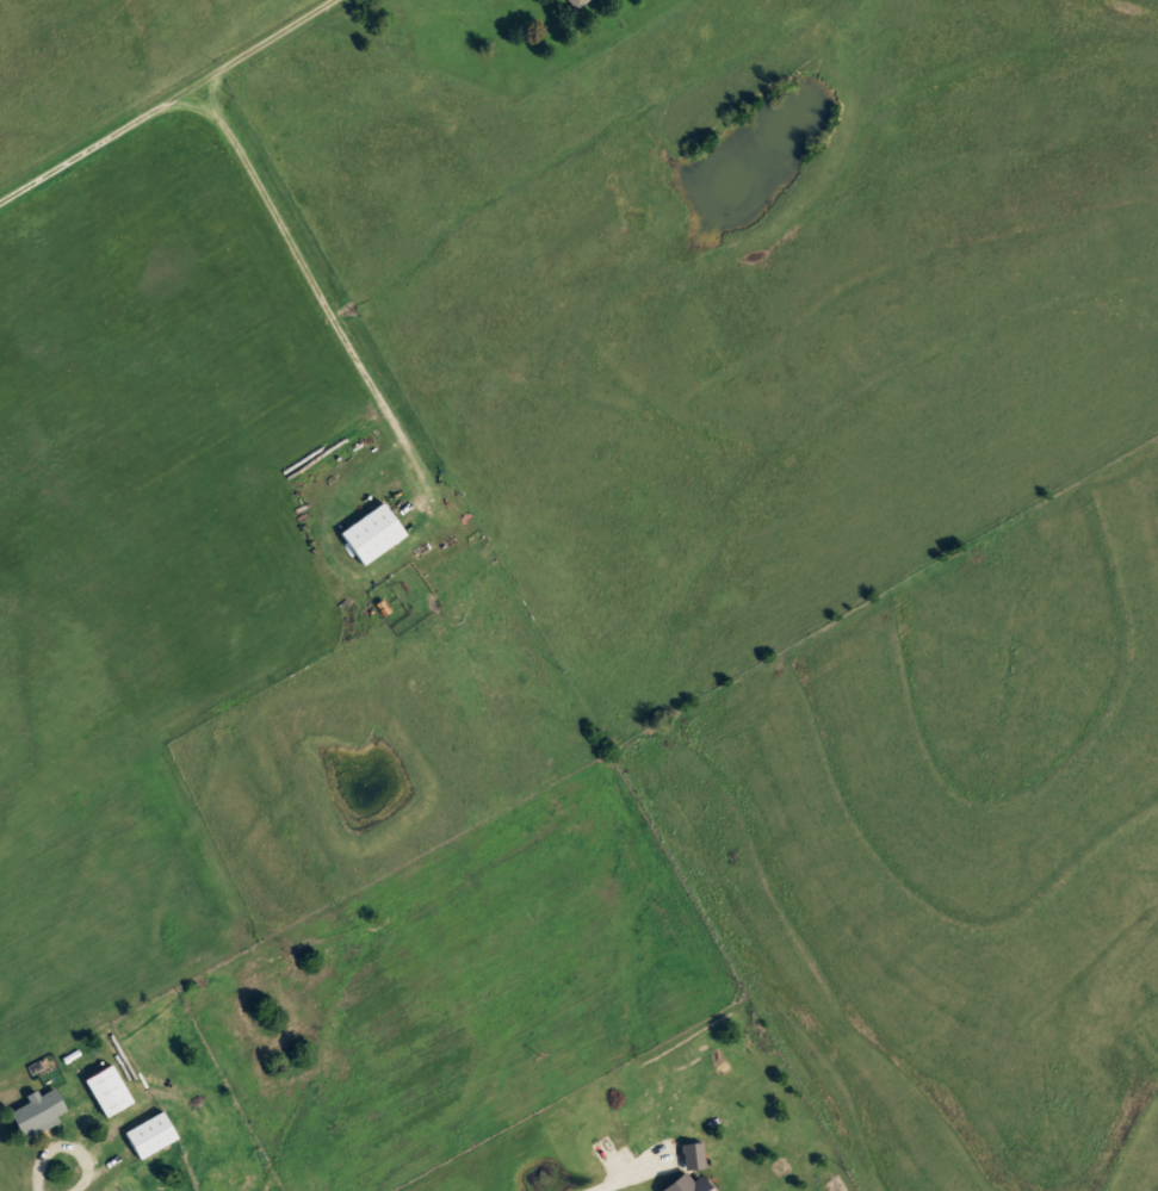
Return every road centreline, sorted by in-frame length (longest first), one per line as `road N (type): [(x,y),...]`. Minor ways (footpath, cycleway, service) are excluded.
road 1 (residential): [(196,77),(428,479)]
road 2 (residential): [(0,191),(324,0)]

